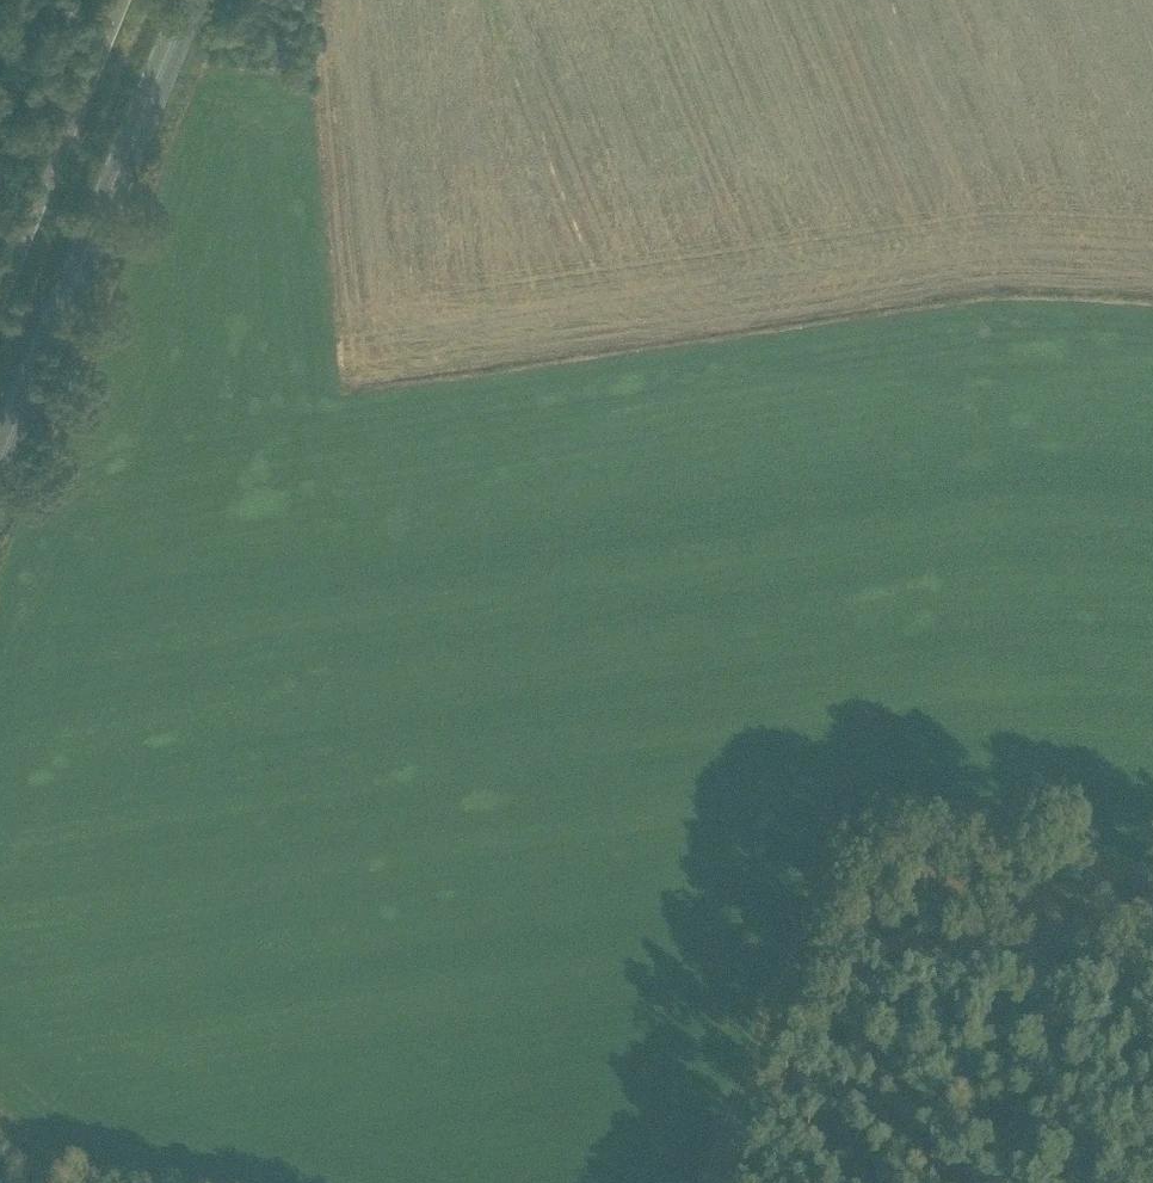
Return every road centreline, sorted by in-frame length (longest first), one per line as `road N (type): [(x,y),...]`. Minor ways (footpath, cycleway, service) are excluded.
road 1 (primary): [(0,463),(189,0)]
road 2 (track): [(722,1182),(848,831)]

